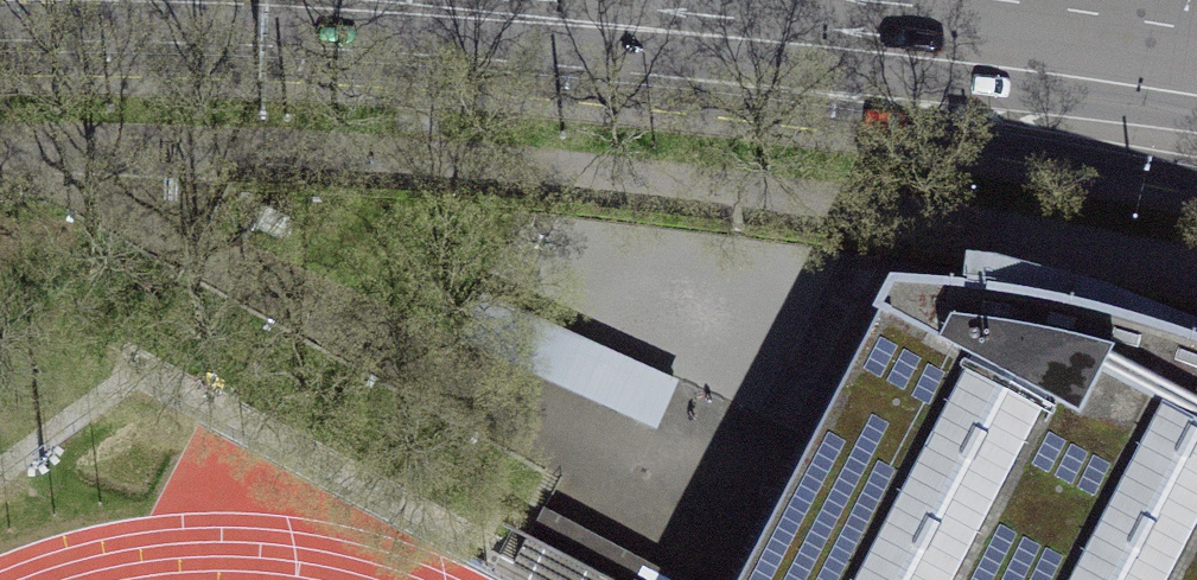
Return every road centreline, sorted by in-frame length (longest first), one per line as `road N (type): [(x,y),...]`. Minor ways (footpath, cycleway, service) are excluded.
road 1 (secondary): [(447,7),(613,54),(1196,172)]
road 2 (secondary): [(1196,97),(1067,75),(447,7)]
road 3 (secondary): [(1196,21),(826,0)]

